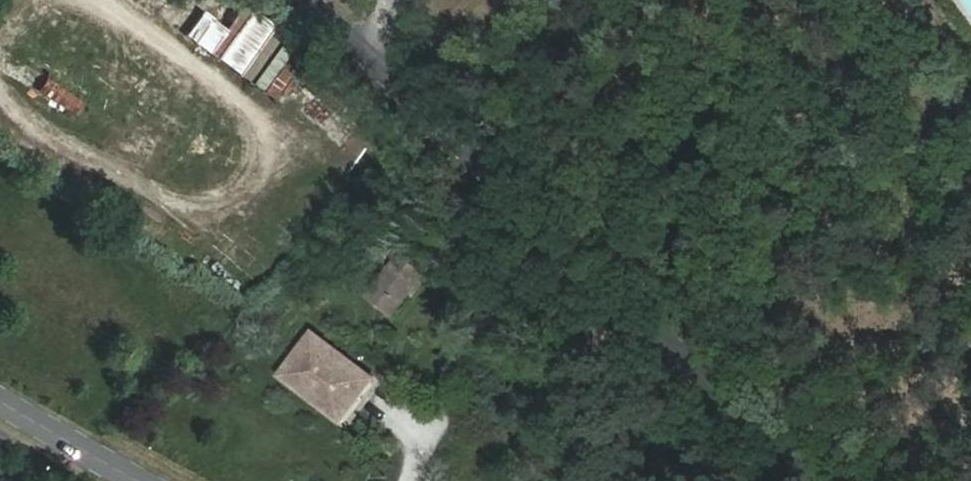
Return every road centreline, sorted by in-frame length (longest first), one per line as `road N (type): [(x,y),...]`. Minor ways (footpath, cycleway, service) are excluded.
road 1 (tertiary): [(807,480),(388,65),(311,0)]
road 2 (tertiary): [(0,400),(148,480)]

